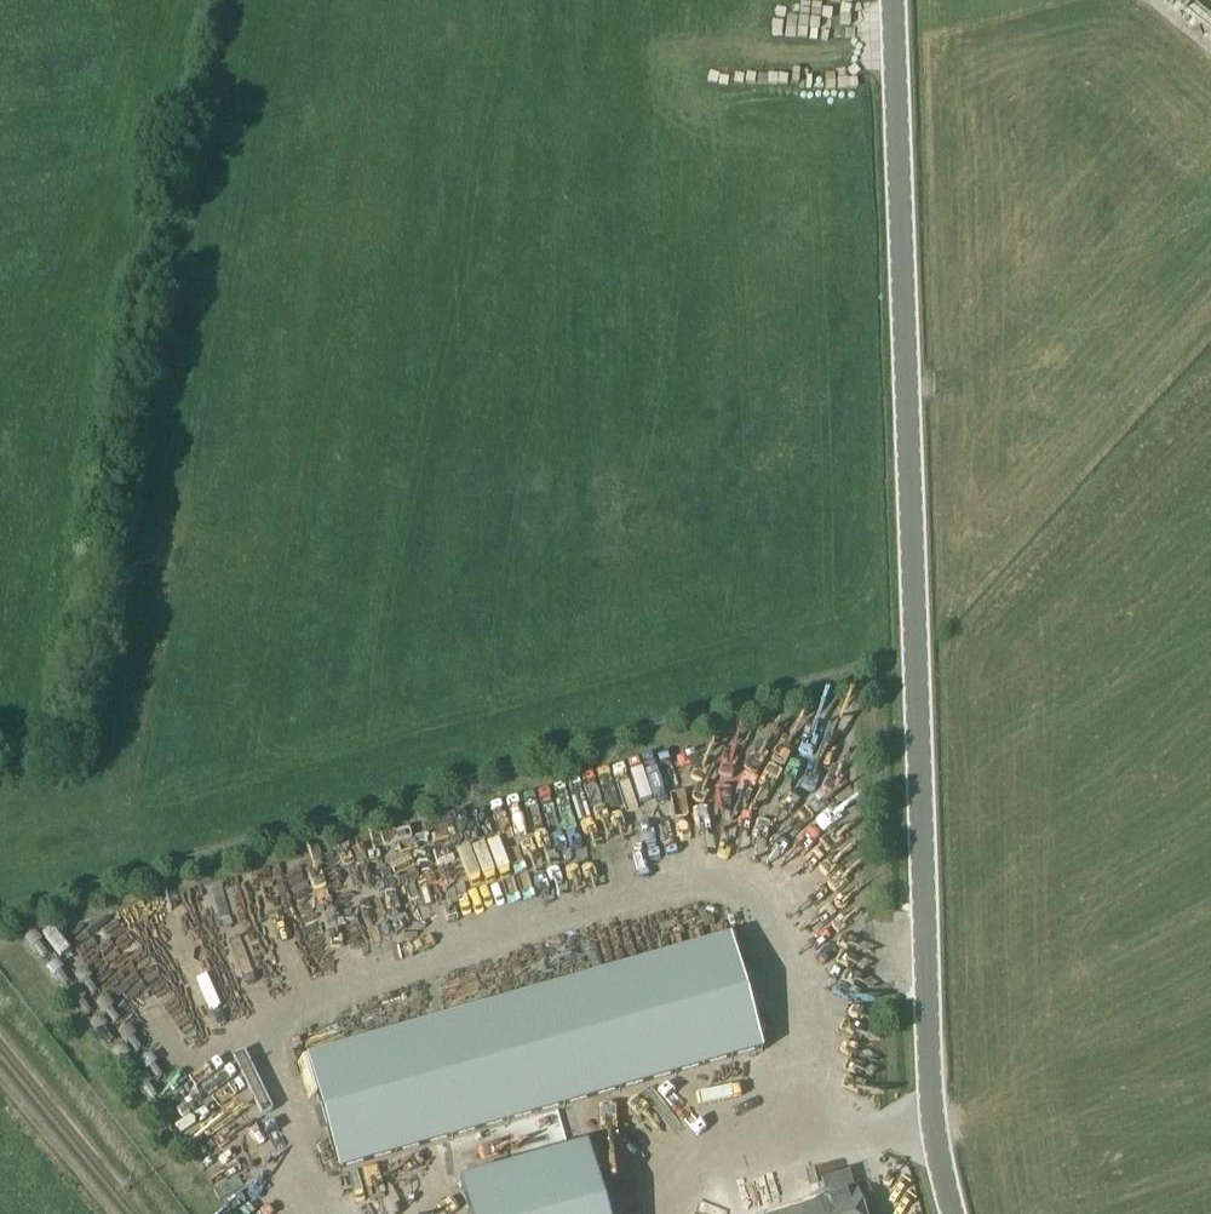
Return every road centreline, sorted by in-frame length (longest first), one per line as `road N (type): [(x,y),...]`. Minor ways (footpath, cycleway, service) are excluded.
road 1 (unclassified): [(949,1213),(927,1068),(891,0)]

